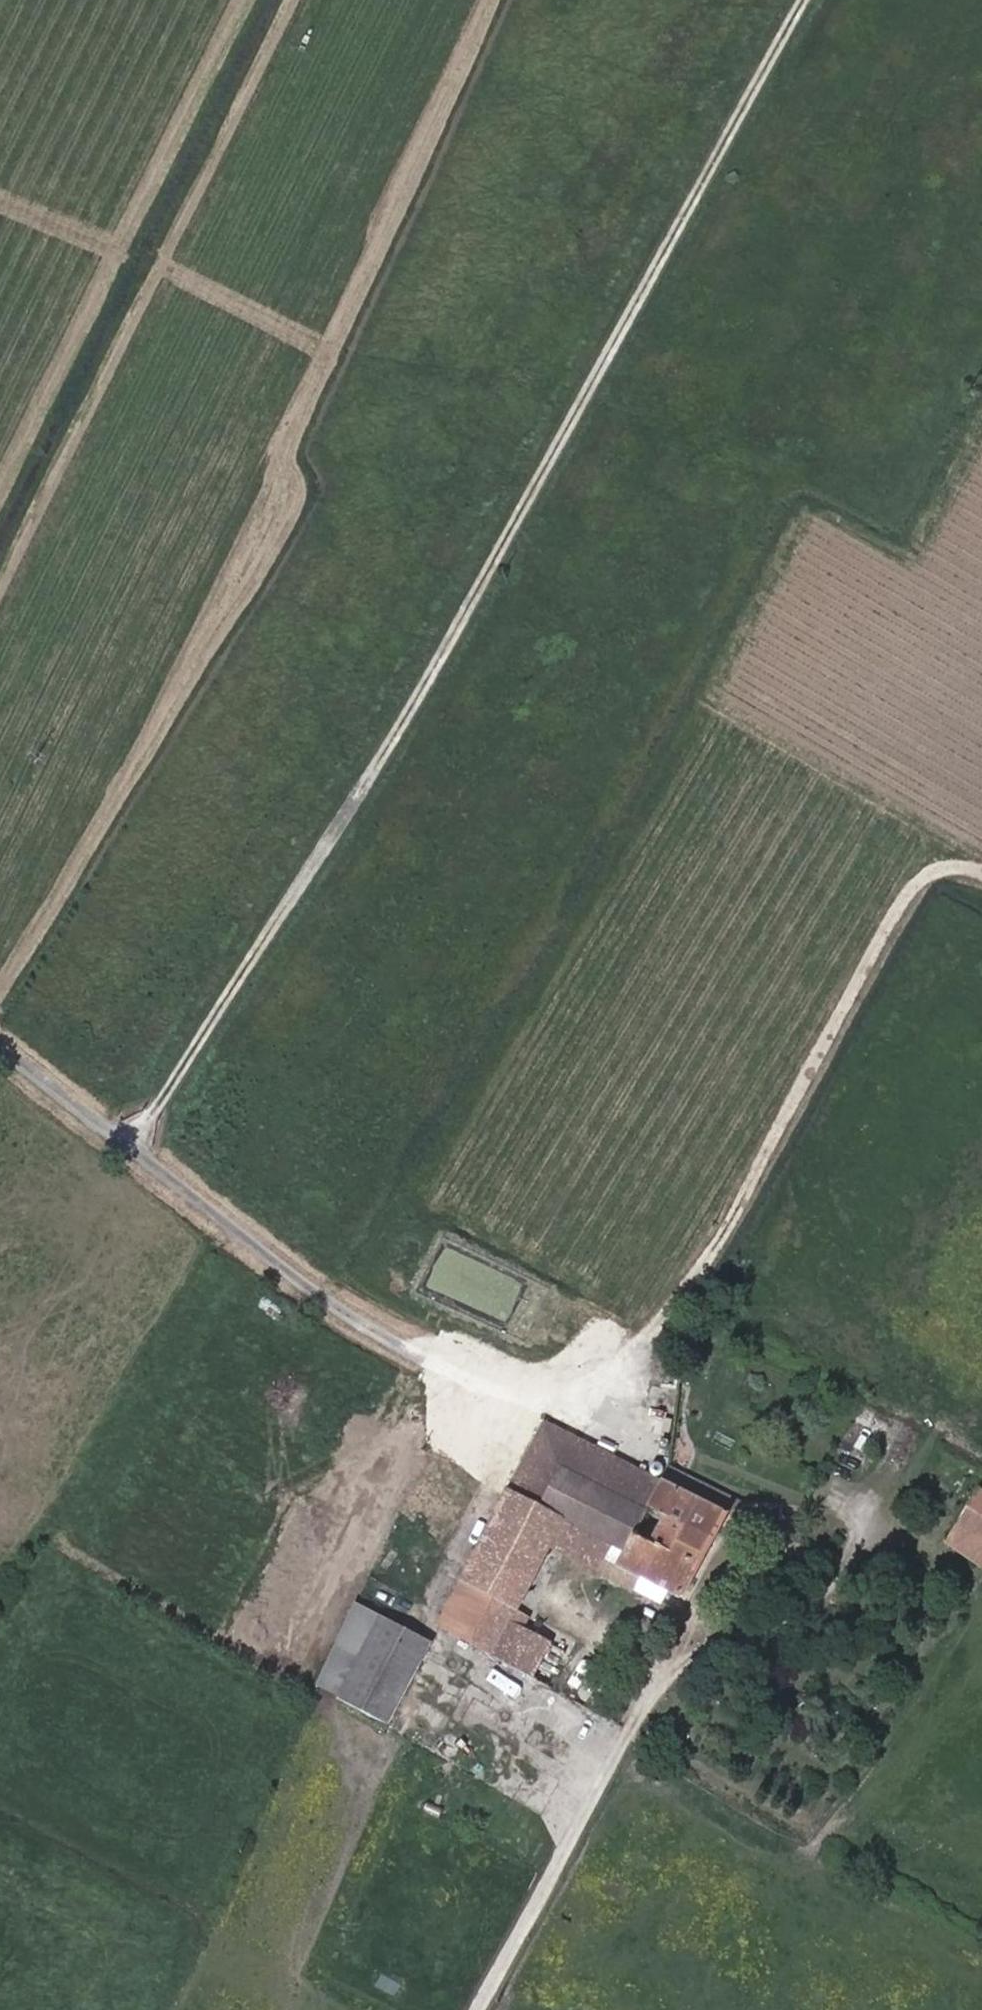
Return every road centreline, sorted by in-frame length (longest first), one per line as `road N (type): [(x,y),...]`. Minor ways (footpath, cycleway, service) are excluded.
road 1 (track): [(132,1147),(557,447),(806,0)]
road 2 (track): [(981,873),(947,865),(914,887),(604,1419)]

